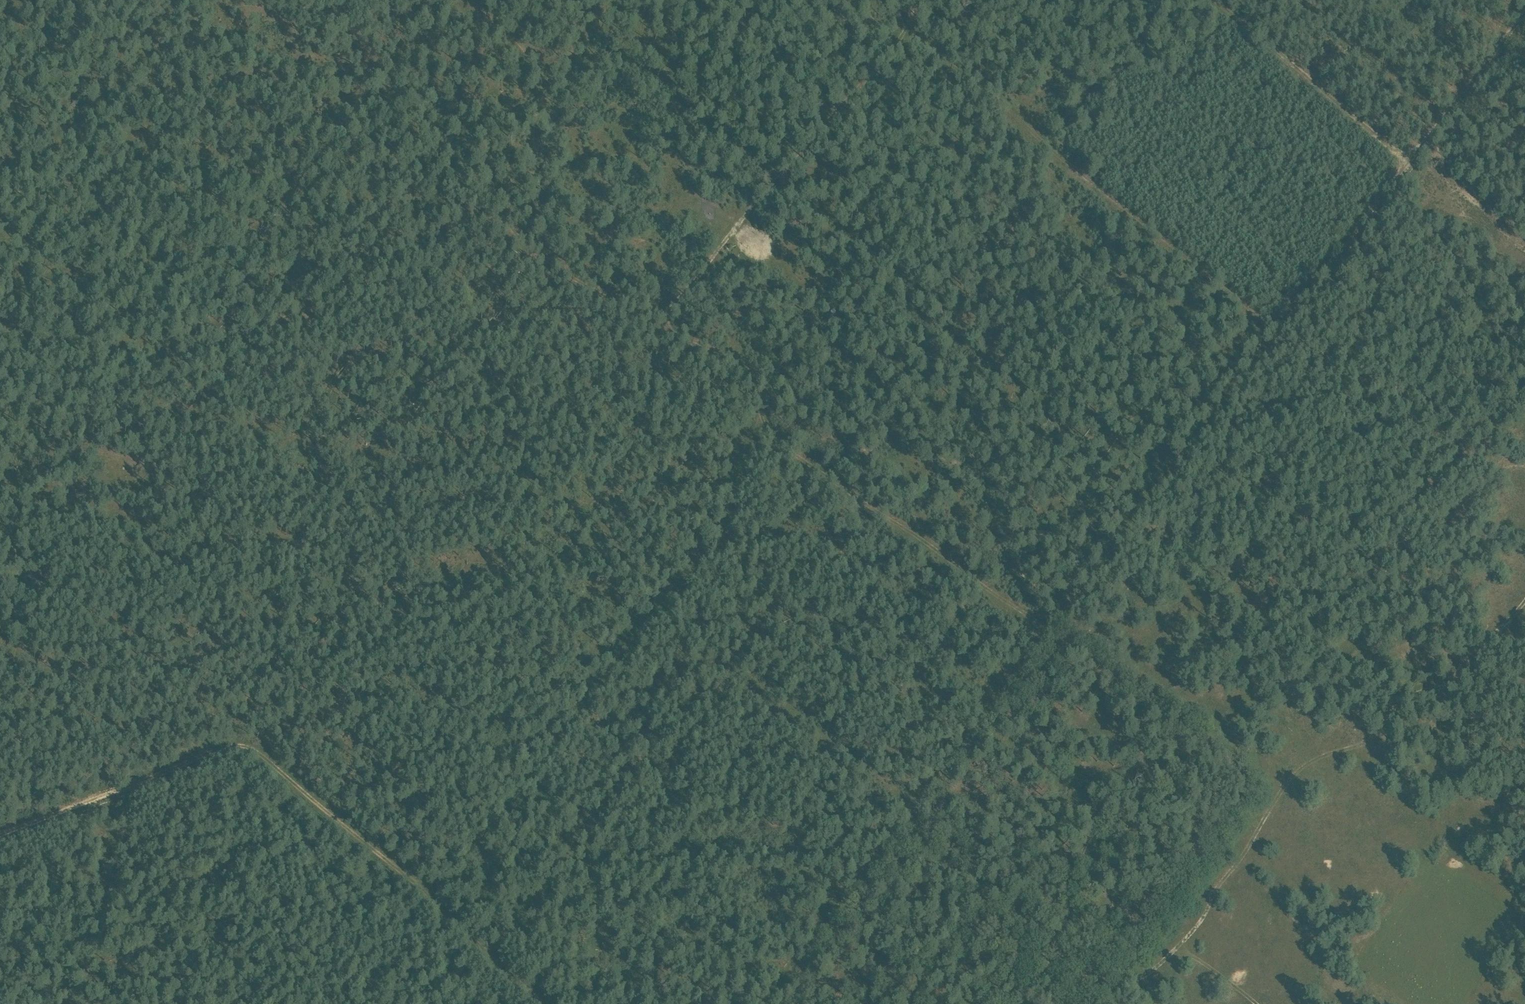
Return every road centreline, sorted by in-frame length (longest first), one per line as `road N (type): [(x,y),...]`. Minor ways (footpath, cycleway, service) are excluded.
road 1 (track): [(541,1003),(253,751),(212,753),(0,835)]

